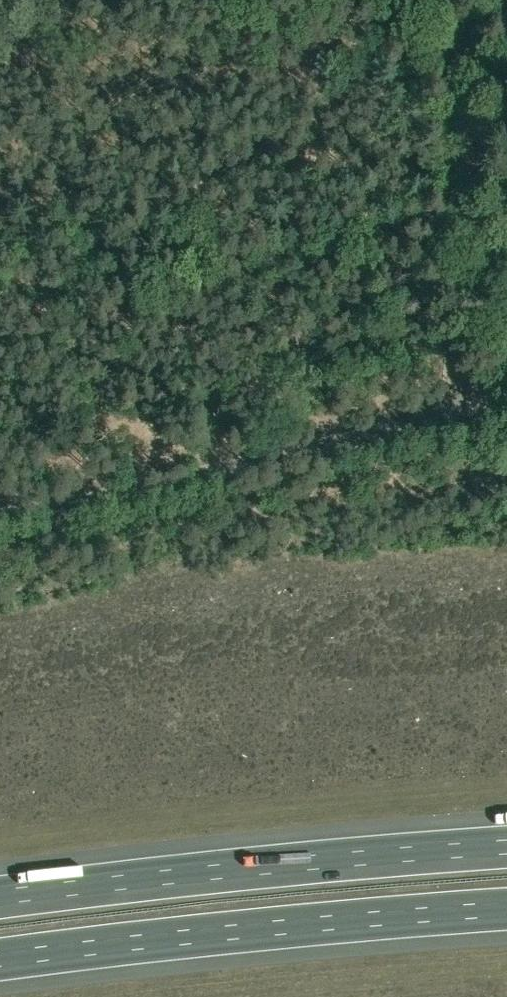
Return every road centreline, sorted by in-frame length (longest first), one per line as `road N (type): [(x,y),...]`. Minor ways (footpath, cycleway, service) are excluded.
road 1 (unclassified): [(0,514),(407,424),(506,368)]
road 2 (motorway): [(506,846),(0,898)]
road 3 (motorway): [(0,960),(506,909)]
road 4 (track): [(495,304),(437,0)]

